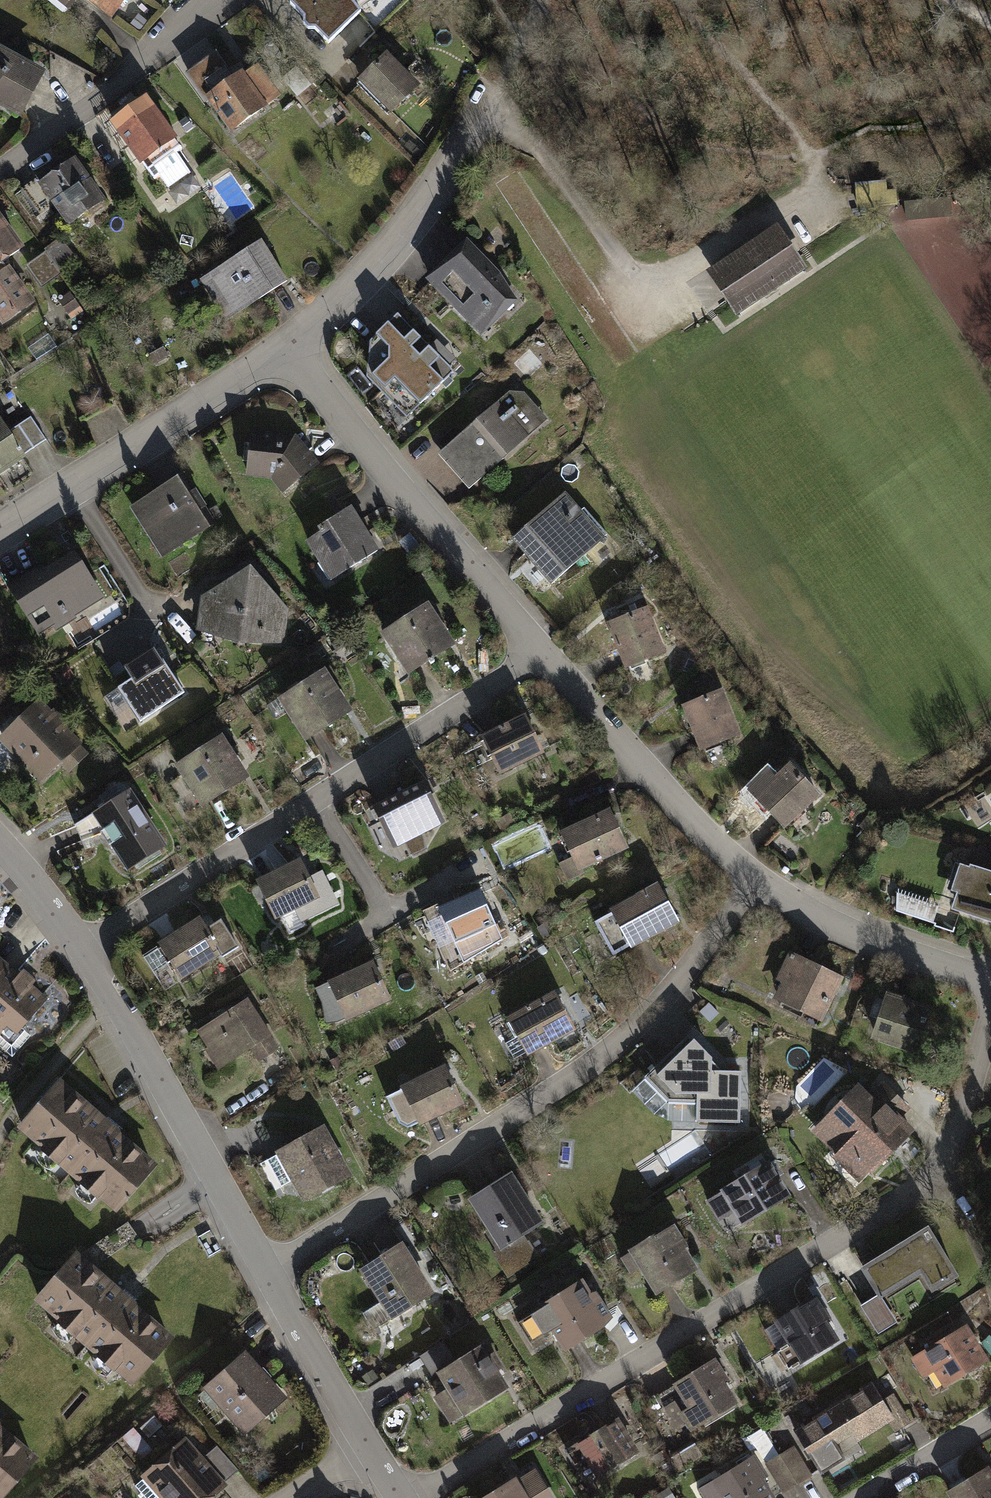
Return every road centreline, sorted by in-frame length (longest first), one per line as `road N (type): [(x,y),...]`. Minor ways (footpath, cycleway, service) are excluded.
road 1 (residential): [(420,1497),(910,1196),(944,1165),(990,1028)]
road 2 (residential): [(266,1275),(617,1045),(680,989),(758,887)]
road 3 (residential): [(84,949),(548,652)]
road 4 (residential): [(291,345),(548,652)]
road 5 (residential): [(84,949),(266,1275)]
road 6 (residential): [(0,528),(291,345)]
road 7 (residential): [(548,652),(758,887)]
road 8 (residential): [(291,345),(369,272),(485,100)]
road 9 (residential): [(0,166),(217,0)]
road 10 (residential): [(758,887),(838,931),(990,989)]
road 11 (track): [(634,276),(692,266),(798,163)]
road 12 (residential): [(266,1275),(364,1446)]
road 13 (residential): [(990,1415),(860,1497)]
road 14 (residential): [(0,839),(84,949)]

